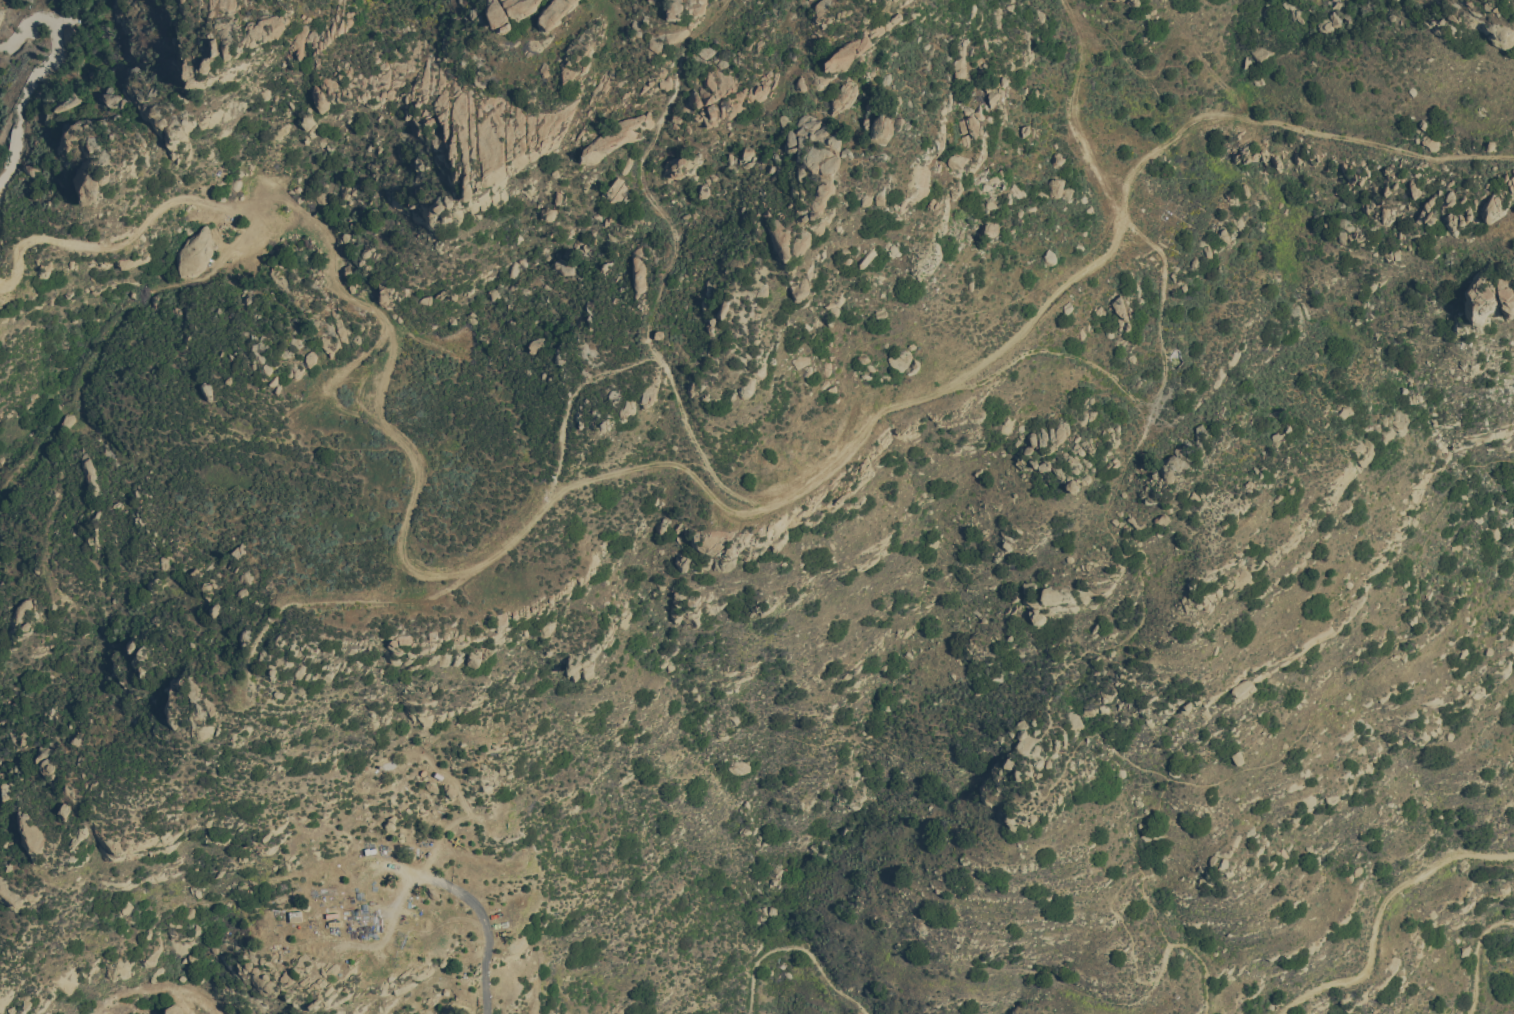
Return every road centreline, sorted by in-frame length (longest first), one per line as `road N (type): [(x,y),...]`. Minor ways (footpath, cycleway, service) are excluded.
road 1 (track): [(1513,855),(1465,856),(1402,892),(1380,918),(1365,967),(1287,1013)]
road 2 (track): [(866,1013),(797,950),(775,952),(759,966),(750,1013)]

